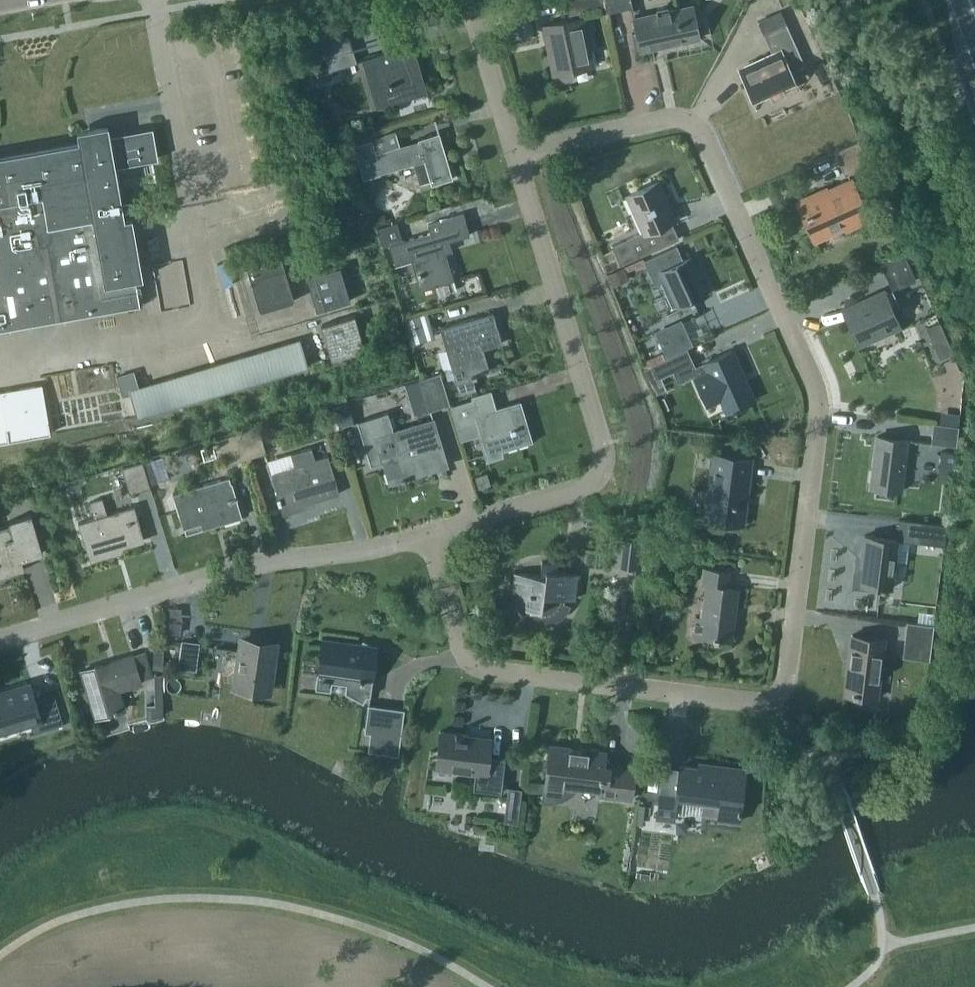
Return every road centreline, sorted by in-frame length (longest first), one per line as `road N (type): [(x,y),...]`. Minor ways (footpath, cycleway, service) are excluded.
road 1 (residential): [(428,533),(459,643),(473,665),(756,703),(783,687),(817,397),(701,133),(671,118),(514,153)]
road 2 (residential): [(514,153),(602,467),(588,486),(428,533)]
road 3 (residential): [(428,533),(250,566),(0,640)]
road 4 (residential): [(468,0),(514,153)]

